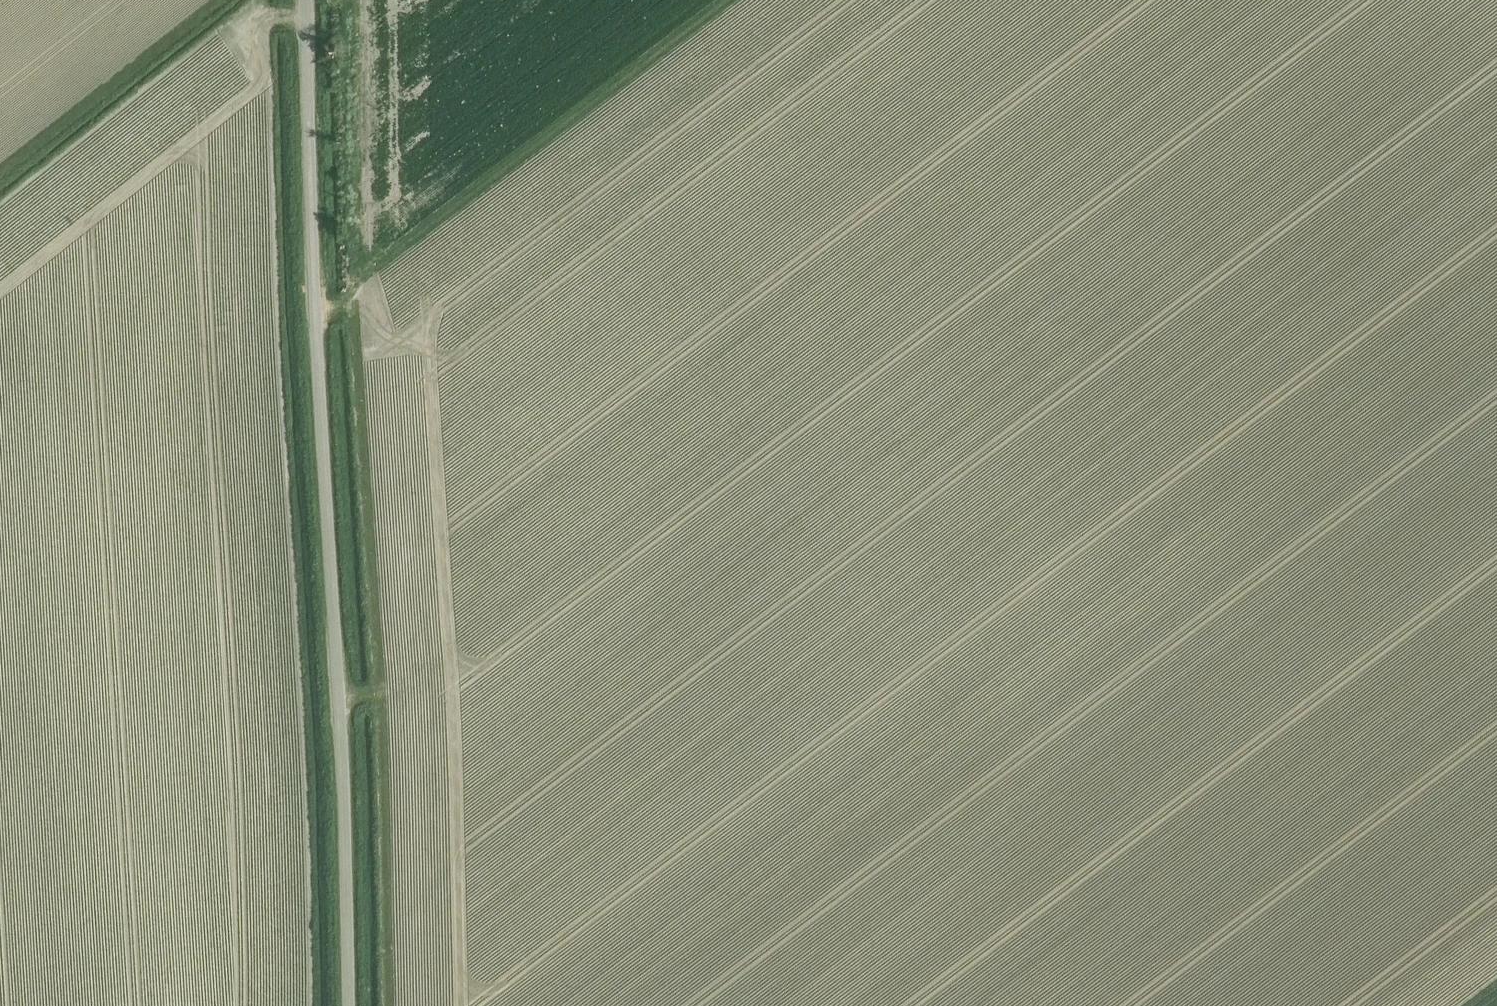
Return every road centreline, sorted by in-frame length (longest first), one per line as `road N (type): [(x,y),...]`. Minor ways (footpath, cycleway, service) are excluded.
road 1 (unclassified): [(345,1005),(308,0)]

